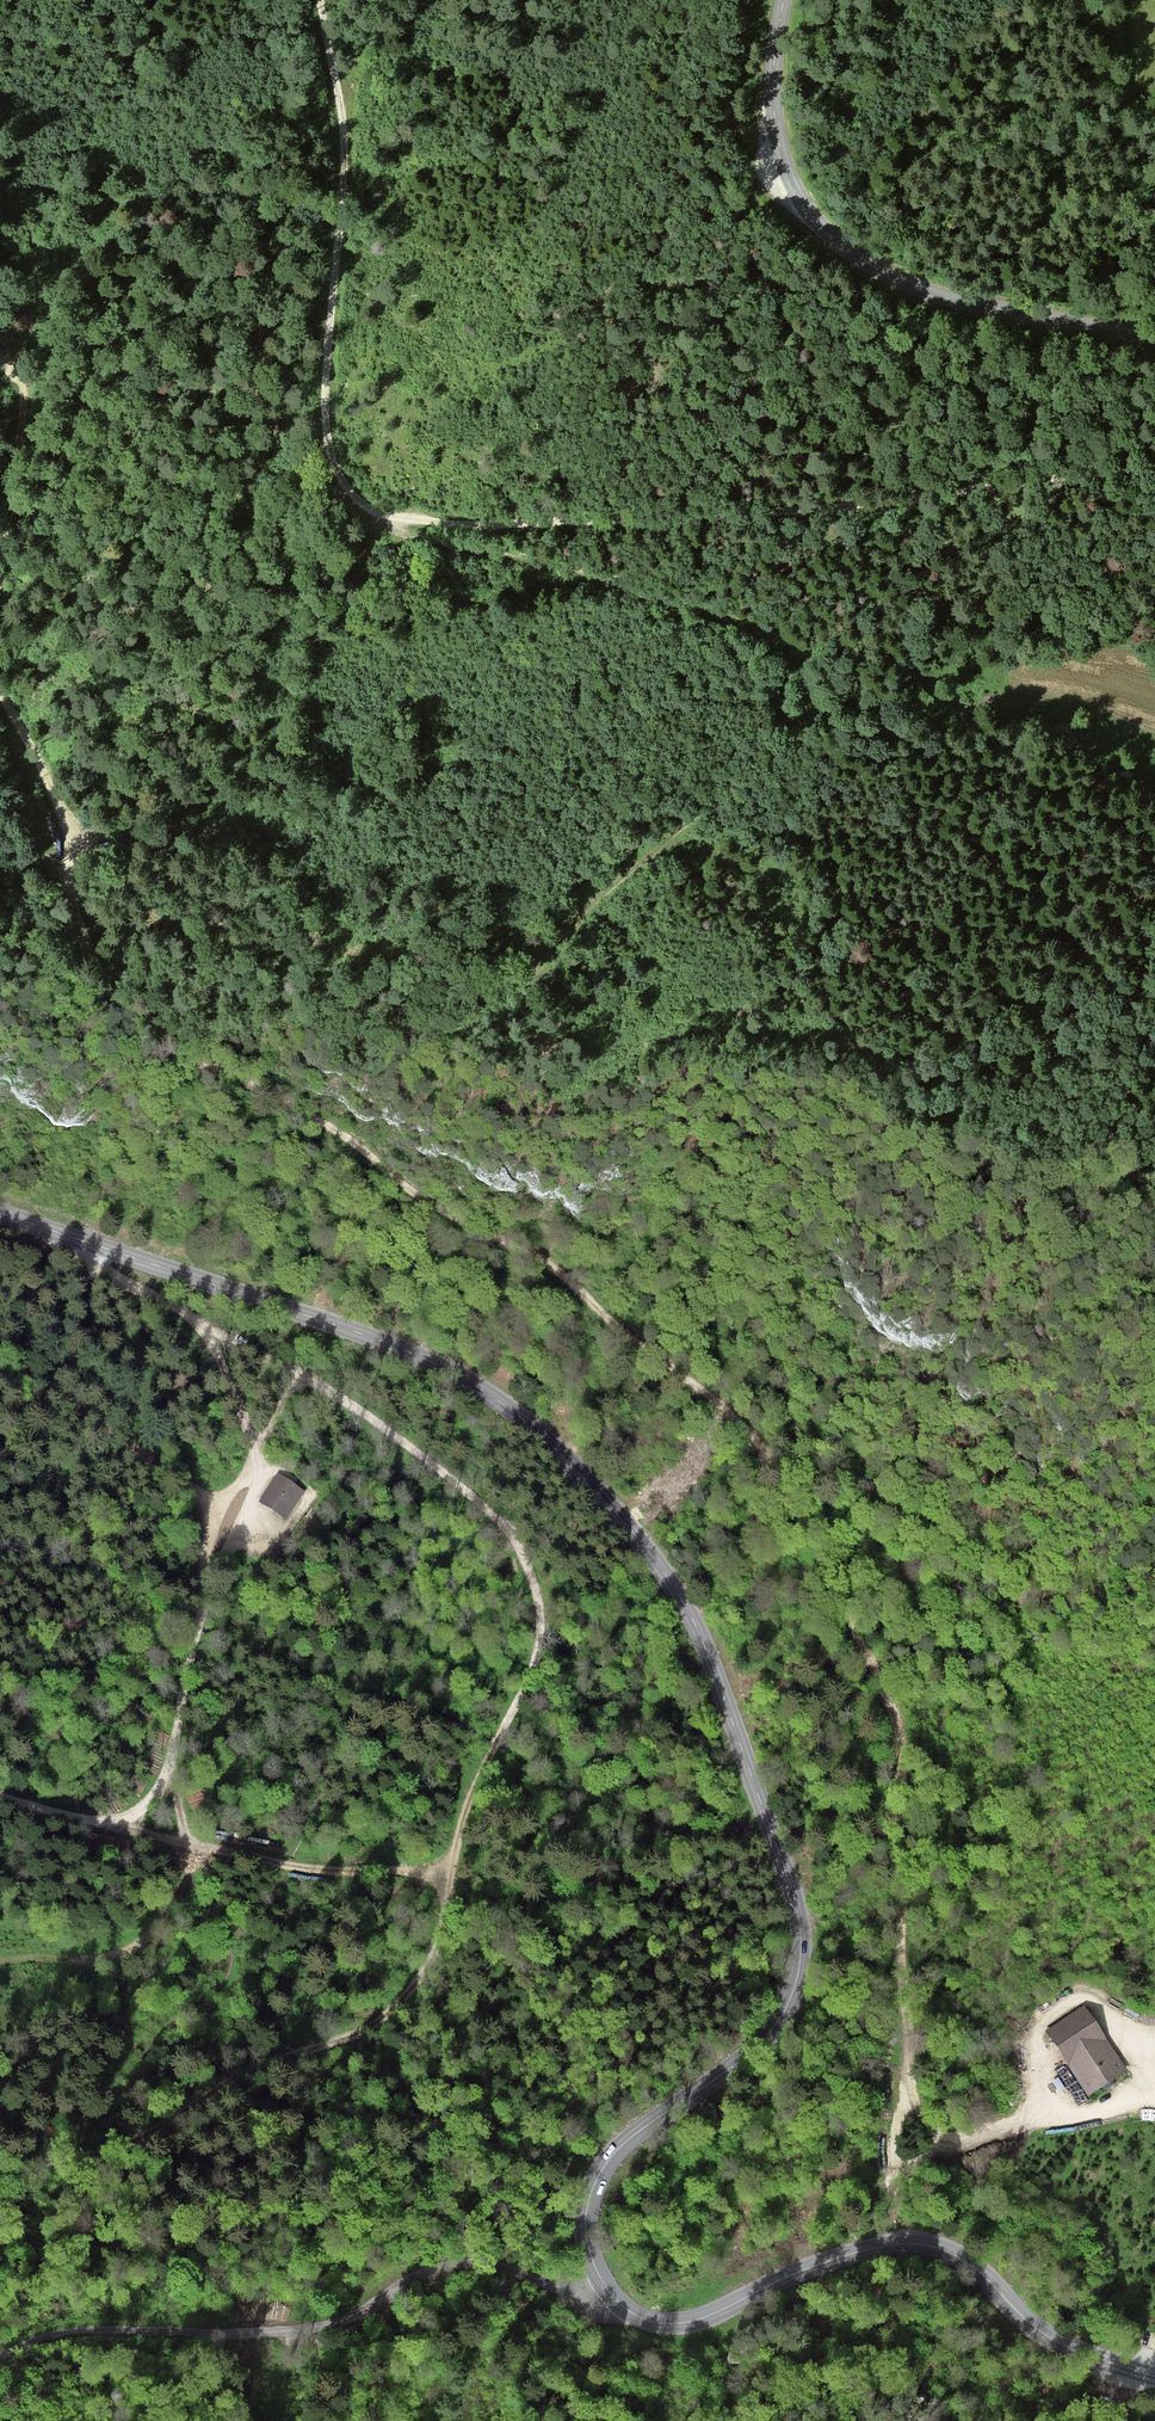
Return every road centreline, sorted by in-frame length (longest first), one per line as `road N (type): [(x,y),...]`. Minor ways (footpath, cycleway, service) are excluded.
road 1 (track): [(1154,2104),(1023,2123),(958,2146),(934,2132),(911,2088),(897,1882),(899,1731),(770,1461),(748,1431),(540,1259),(442,1211),(306,1115),(138,1035),(110,996),(83,930),(55,799),(0,691)]
road 2 (tertiary): [(0,1213),(406,1350),(470,1383),(524,1420),(598,1492),(684,1603),(793,1893),(801,1957),(790,1999),(770,2032),(629,2139),(603,2168),(586,2228),(608,2291)]
road 3 (track): [(1154,464),(802,512),(394,523),(370,514),(343,491),(326,457),(345,138),(326,0)]
road 4 (track): [(394,523),(407,535),(548,562),(763,626),(790,639),(810,672),(810,708),(798,726),(531,960)]
road 5 (track): [(64,840),(309,792),(692,698),(770,703),(785,682),(772,630)]
road 6 (track): [(448,1872),(539,1646),(535,1588),(523,1556),(492,1515),(386,1427),(194,1320)]
road 7 (unclassified): [(0,2356),(95,2330),(308,2328),(350,2316),(426,2271),(460,2264),(502,2269),(567,2294),(608,2291)]
road 8 (tertiary): [(608,2291),(641,2317),(685,2323),(838,2258),(923,2244),(980,2271),(1060,2345),(1154,2377)]
road 9 (tertiary): [(783,0),(772,63),(777,145),(815,228),(875,271),(921,291),(1154,339)]
road 10 (track): [(448,1872),(428,1964),(378,2022),(273,2062),(121,2147),(0,2167)]
road 11 (track): [(0,1796),(263,1861),(448,1872)]
road 12 (track): [(97,1823),(125,1816),(156,1793),(204,1606),(249,1501)]
road 13 (track): [(0,1356),(205,1500),(212,1520),(204,1606)]
road 14 (track): [(0,1960),(81,1961),(145,1938),(178,1893),(192,1847)]
road 15 (track): [(0,562),(23,416),(18,372),(0,361)]
road 16 (track): [(958,2146),(896,2173),(897,2121),(913,2099)]

